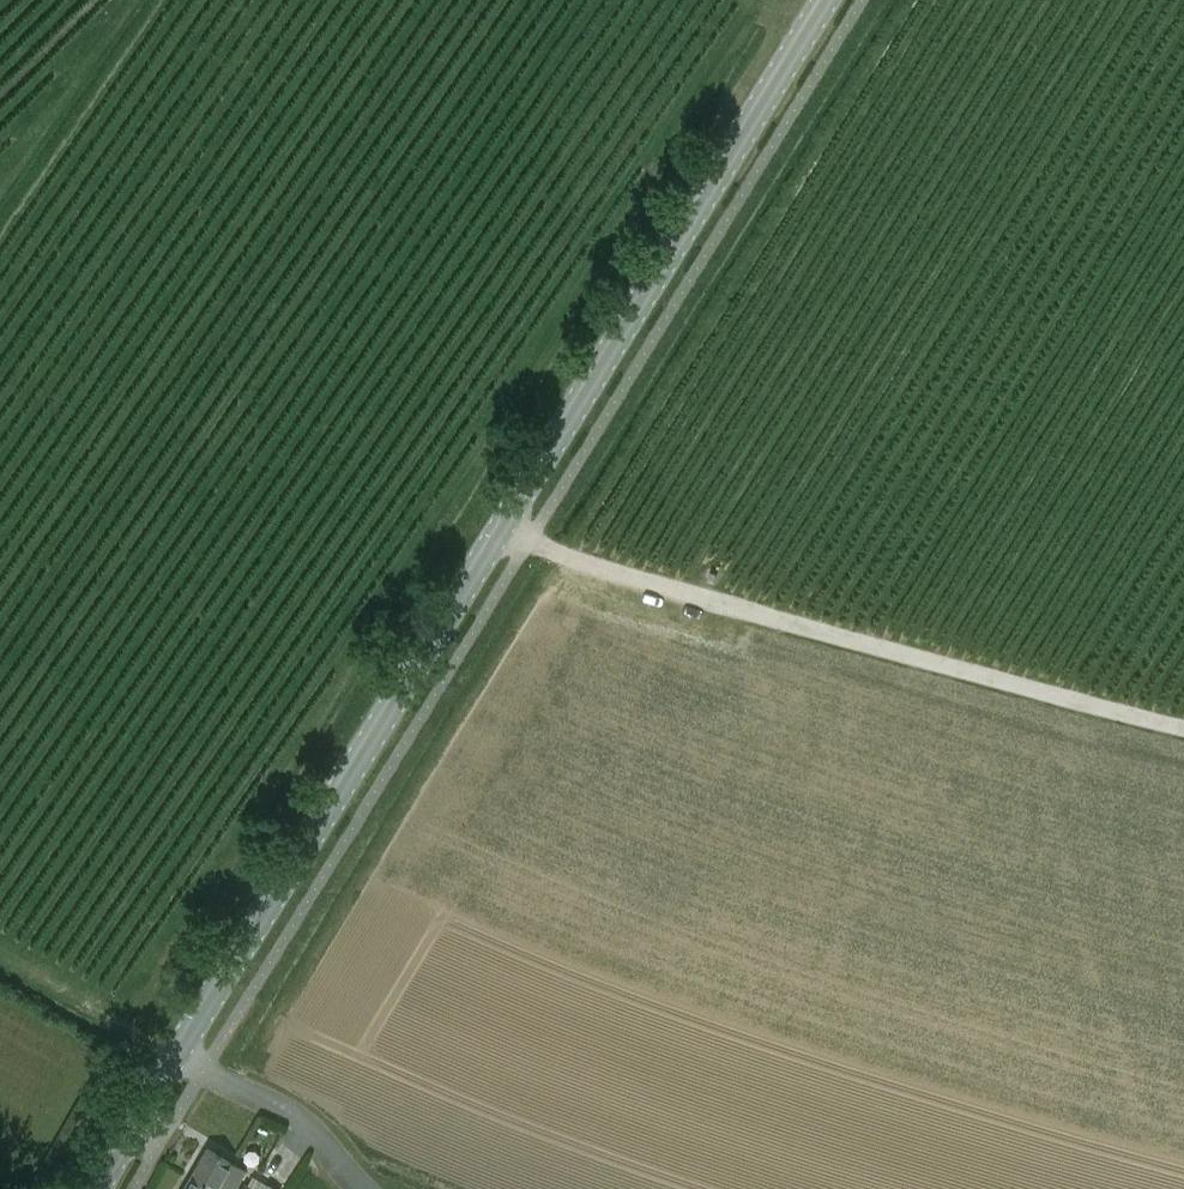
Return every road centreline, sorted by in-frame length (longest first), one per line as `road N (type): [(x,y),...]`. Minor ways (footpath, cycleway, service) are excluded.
road 1 (tertiary): [(96,1188),(826,0)]

